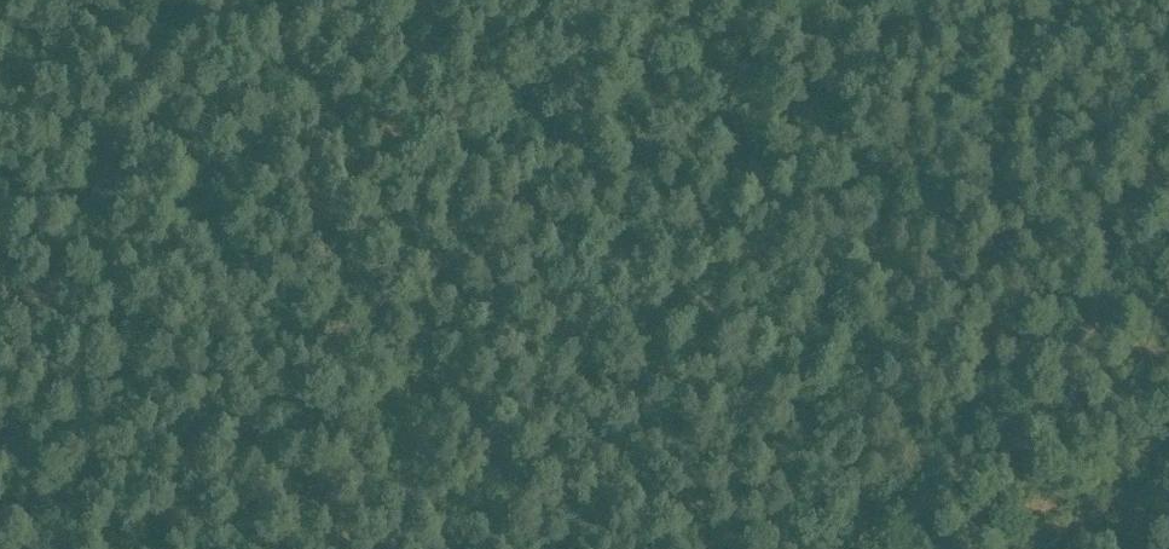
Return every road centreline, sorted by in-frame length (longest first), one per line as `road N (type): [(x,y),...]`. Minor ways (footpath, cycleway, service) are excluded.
road 1 (track): [(852,548),(887,196),(917,52),(936,0)]
road 2 (track): [(855,527),(1168,243)]
road 3 (track): [(27,548),(18,423),(0,387)]

